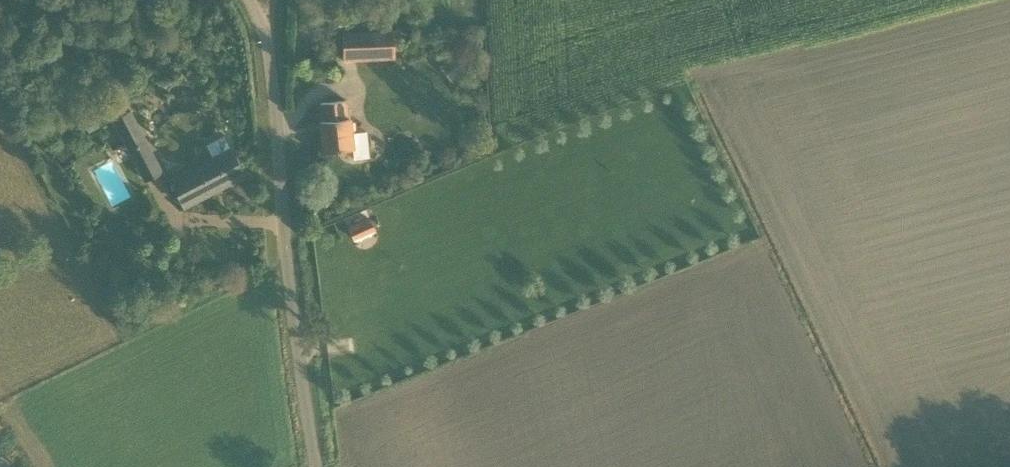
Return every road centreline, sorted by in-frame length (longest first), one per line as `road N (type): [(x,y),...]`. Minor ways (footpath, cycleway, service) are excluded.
road 1 (unclassified): [(321,466),(299,358),(270,51),(244,0)]

